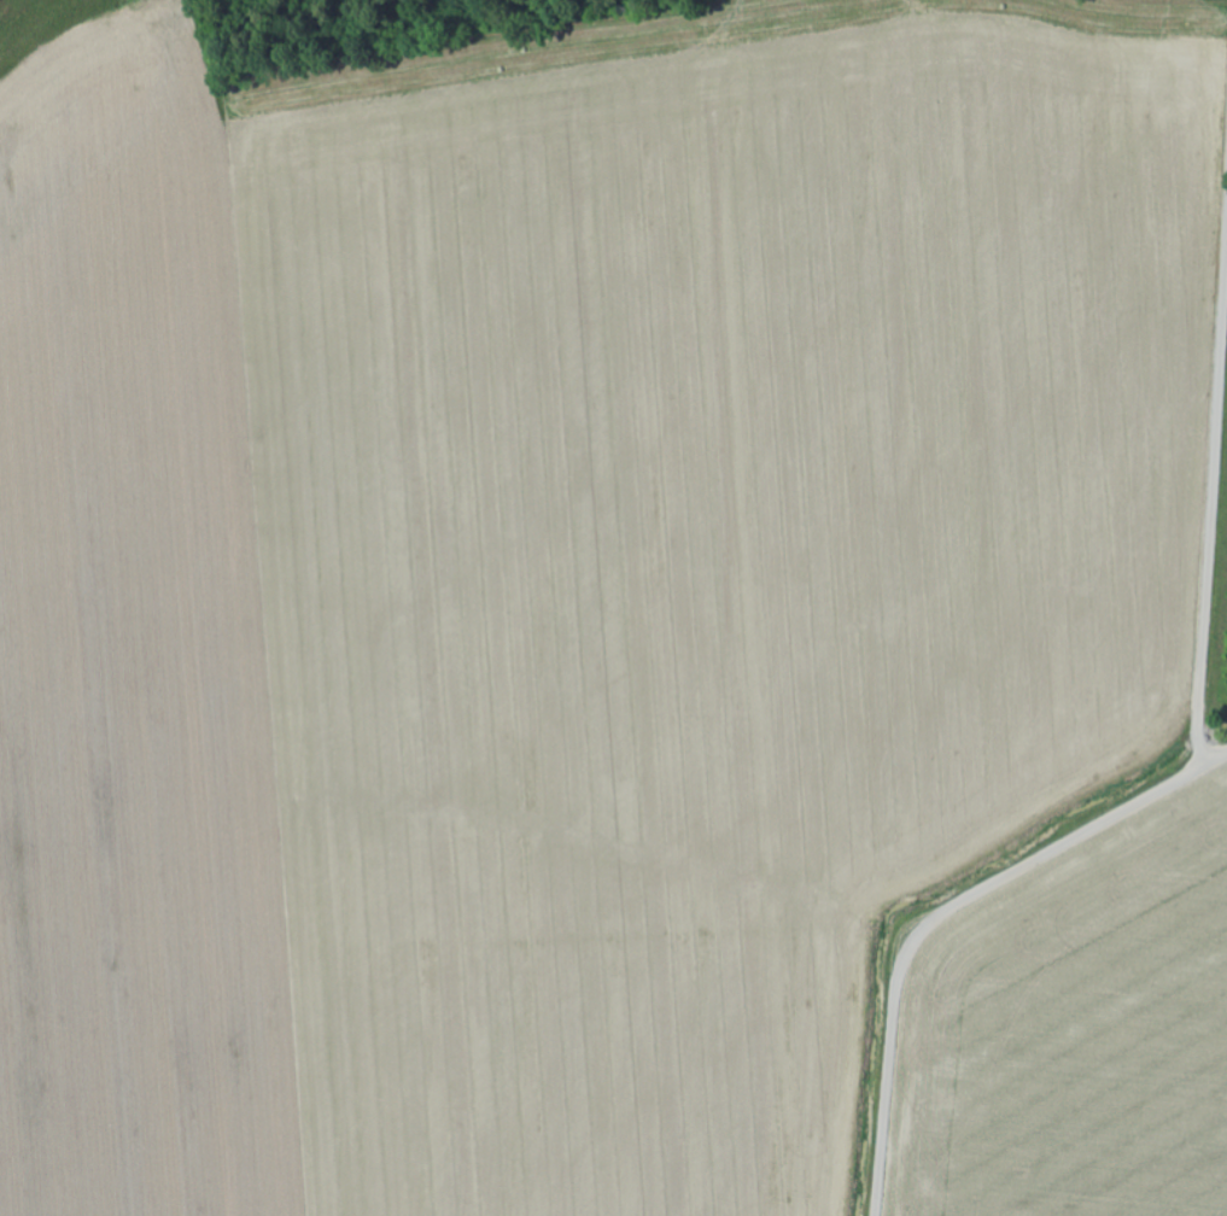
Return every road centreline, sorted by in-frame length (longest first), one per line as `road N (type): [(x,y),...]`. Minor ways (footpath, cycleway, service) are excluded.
road 1 (residential): [(876,1215),(892,1030),(915,942),(969,895),(1226,752)]
road 2 (residential): [(1204,766),(1197,715),(1226,215)]

